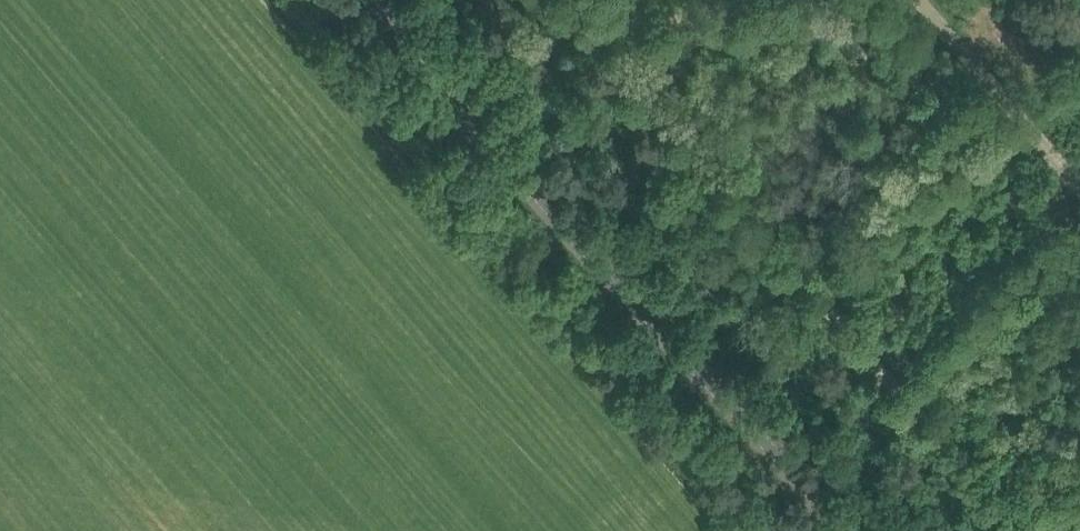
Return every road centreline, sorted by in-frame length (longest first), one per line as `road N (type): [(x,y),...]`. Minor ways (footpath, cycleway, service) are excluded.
road 1 (tertiary): [(846,530),(528,185),(381,0)]

